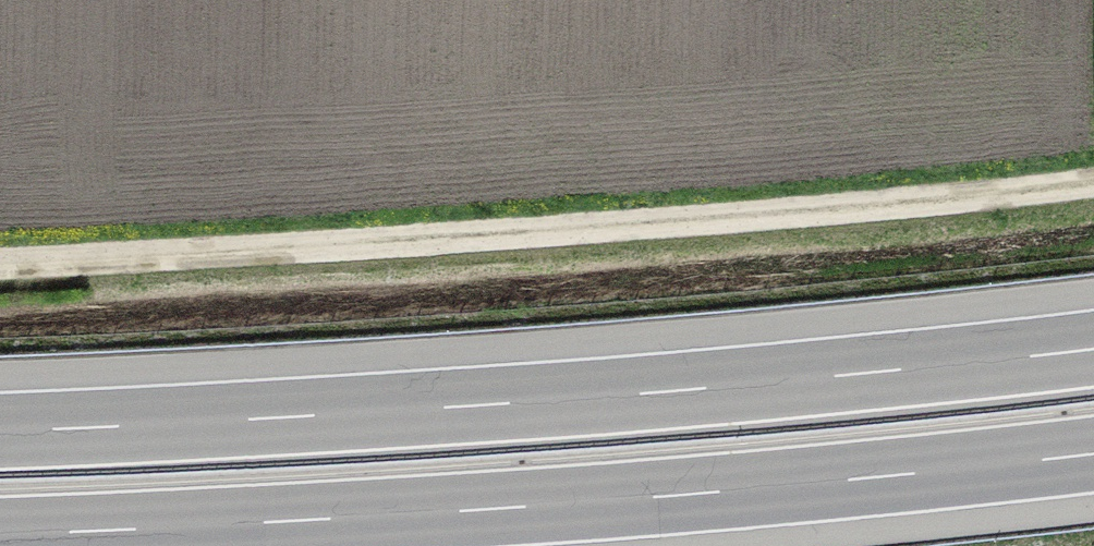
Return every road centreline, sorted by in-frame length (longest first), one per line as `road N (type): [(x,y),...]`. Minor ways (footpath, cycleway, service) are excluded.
road 1 (motorway): [(1093,348),(443,409),(0,430)]
road 2 (motorway): [(0,535),(454,511),(1093,453)]
road 3 (track): [(0,248),(725,221),(1093,187)]

